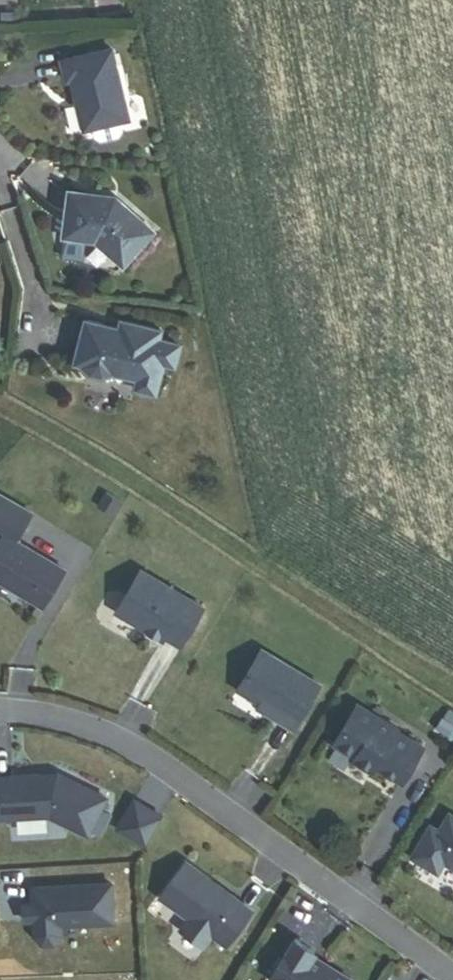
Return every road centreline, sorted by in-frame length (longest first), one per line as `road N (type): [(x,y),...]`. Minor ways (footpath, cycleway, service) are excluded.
road 1 (residential): [(0,711),(95,729),(166,764),(452,974)]

